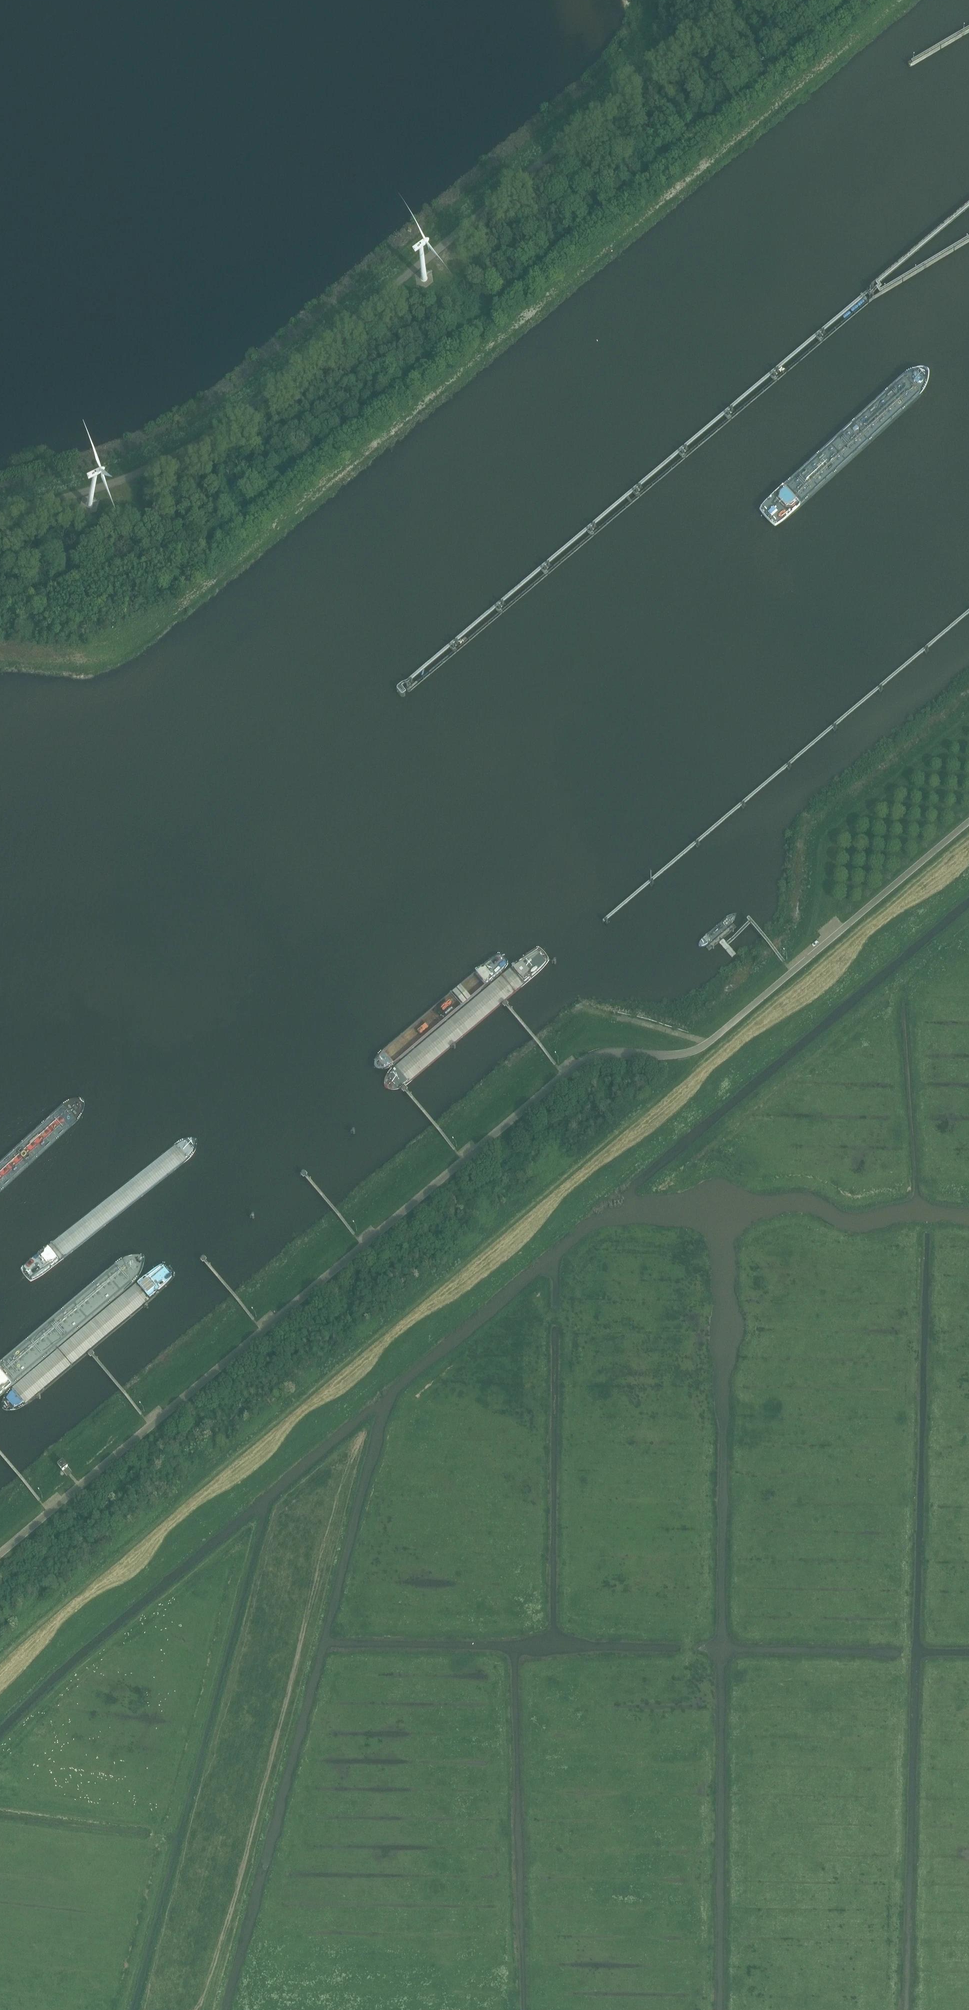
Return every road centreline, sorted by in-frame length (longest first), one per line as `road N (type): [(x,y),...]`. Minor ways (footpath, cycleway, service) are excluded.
road 1 (unclassified): [(0,1554),(564,1076),(600,1055),(684,1054),(708,1044),(968,821)]
road 2 (unclassified): [(0,522),(136,479),(210,444),(271,403),(746,0)]
road 3 (track): [(698,1049),(0,1644)]

